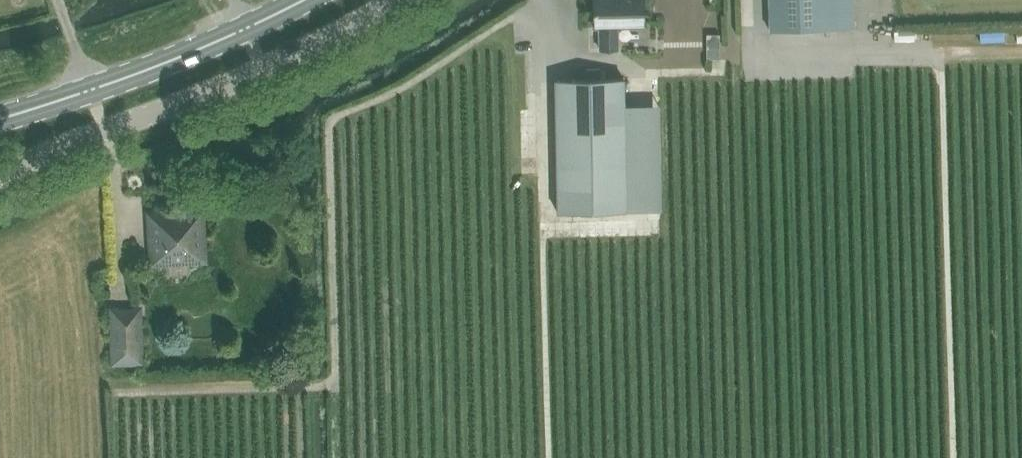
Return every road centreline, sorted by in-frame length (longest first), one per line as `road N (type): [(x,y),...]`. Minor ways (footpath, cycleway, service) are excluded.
road 1 (unclassified): [(0,178),(290,65),(400,0)]
road 2 (secondary): [(303,0),(179,57),(0,119)]

